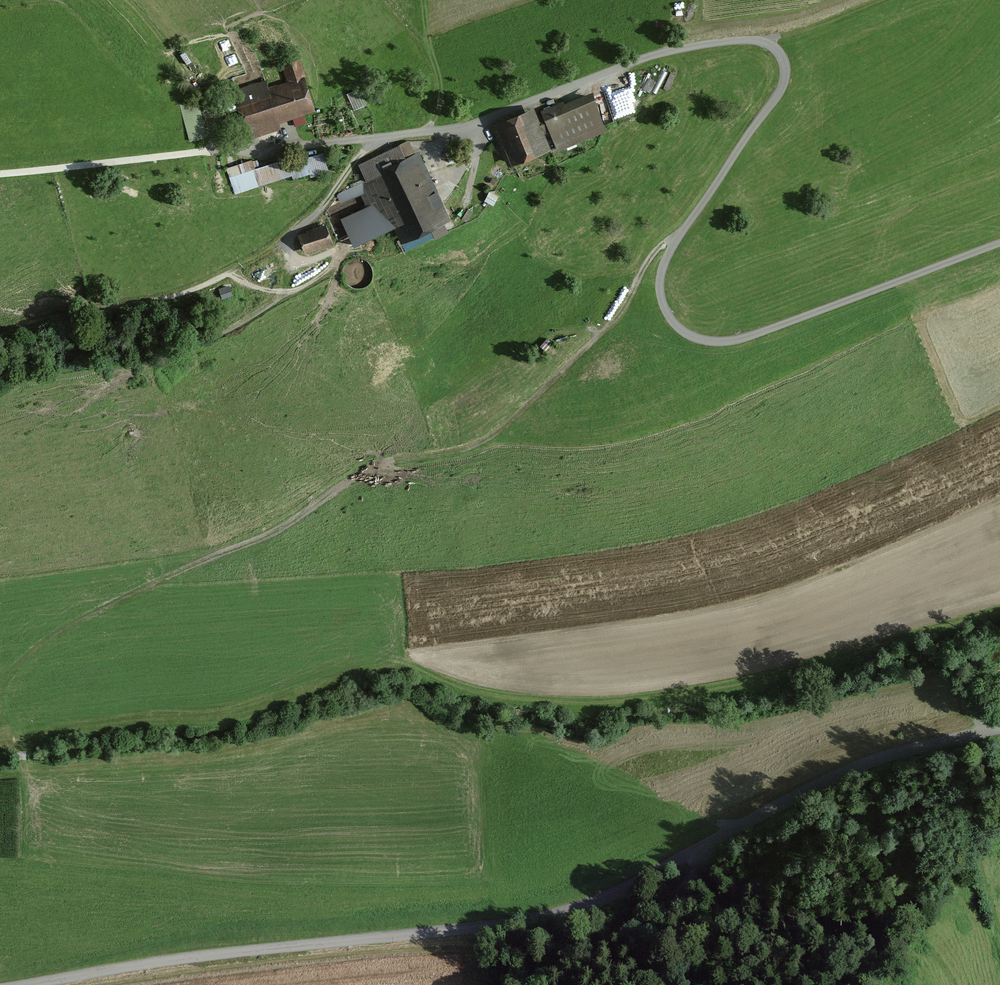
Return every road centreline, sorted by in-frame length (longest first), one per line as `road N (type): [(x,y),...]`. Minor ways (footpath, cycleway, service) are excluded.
road 1 (unclassified): [(999,248),(745,345),(691,338),(669,316),(662,289),(668,261),(790,79),(771,45),(749,41),(642,62),(475,129),(234,153)]
road 2 (track): [(20,770),(20,746),(1,701),(10,677),(31,658),(77,625),(273,538),(375,466),(457,453),(511,430),(620,323),(652,263),(685,236)]
road 3 (unclassified): [(9,984),(523,920),(599,898),(695,852)]
road 4 (track): [(0,336),(145,306),(240,269),(325,204),(384,138)]
road 5 (track): [(756,819),(911,802),(962,811),(973,827),(999,939)]
road 6 (unclassified): [(695,852),(855,768),(999,728)]
road 7 (track): [(0,175),(234,153)]
road 8 (unclassified): [(514,984),(649,914),(692,876),(695,852)]
road 9 (track): [(129,0),(202,89),(224,154)]
road 10 (track): [(889,0),(771,45)]

